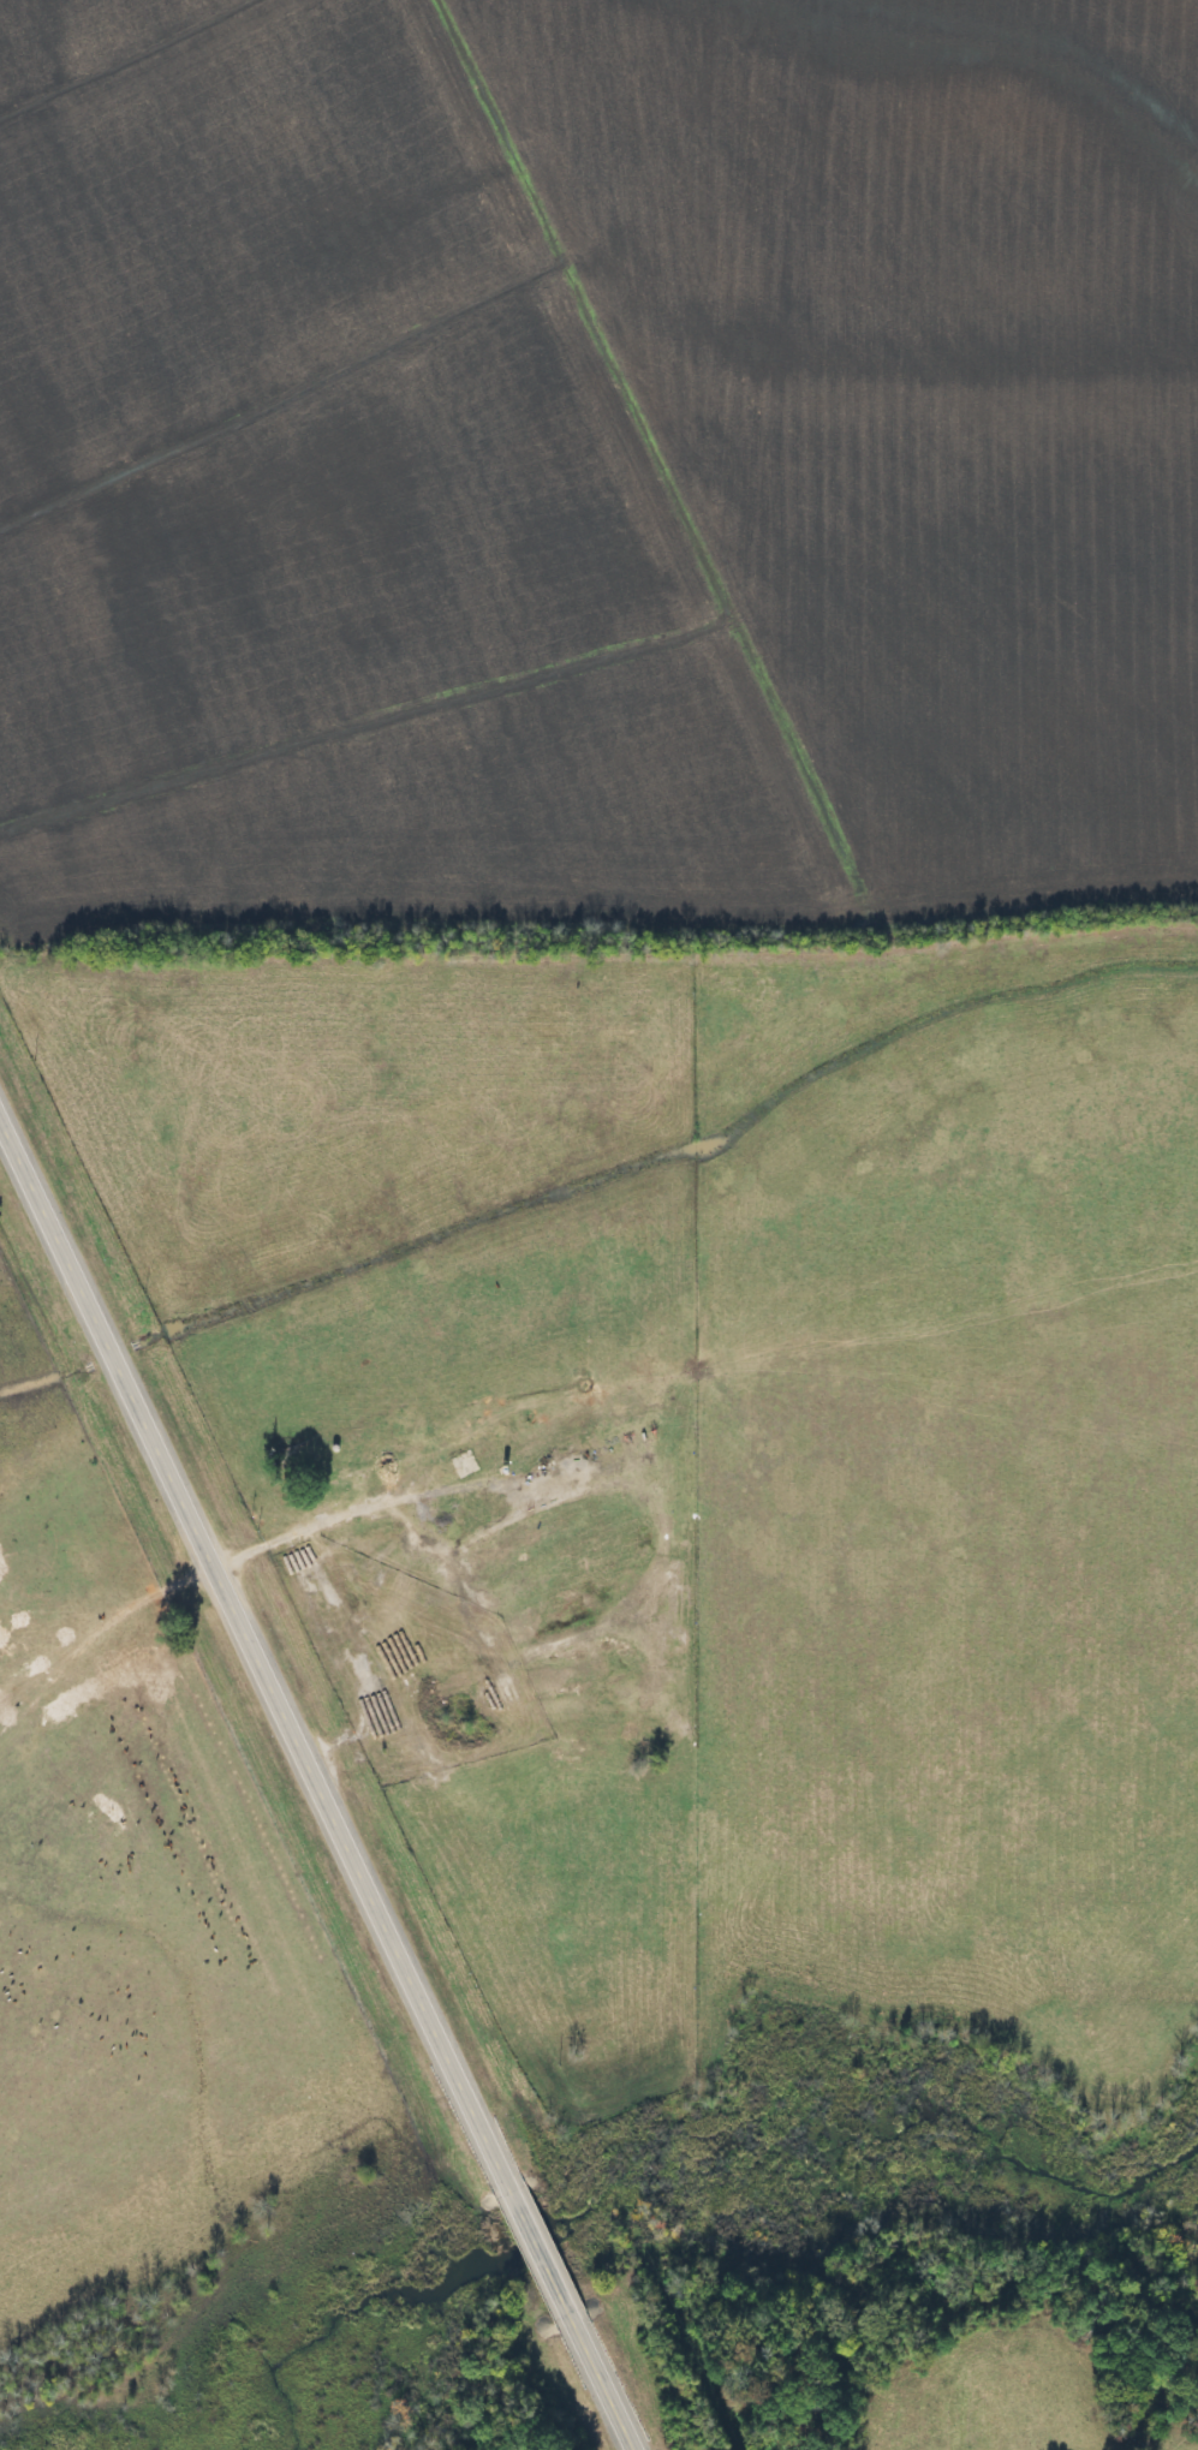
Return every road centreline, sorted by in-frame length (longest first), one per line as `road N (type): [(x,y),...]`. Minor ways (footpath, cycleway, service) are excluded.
road 1 (primary): [(0,1126),(507,2188)]
road 2 (primary): [(507,2188),(573,2324)]
road 3 (primary): [(573,2324),(634,2449)]

